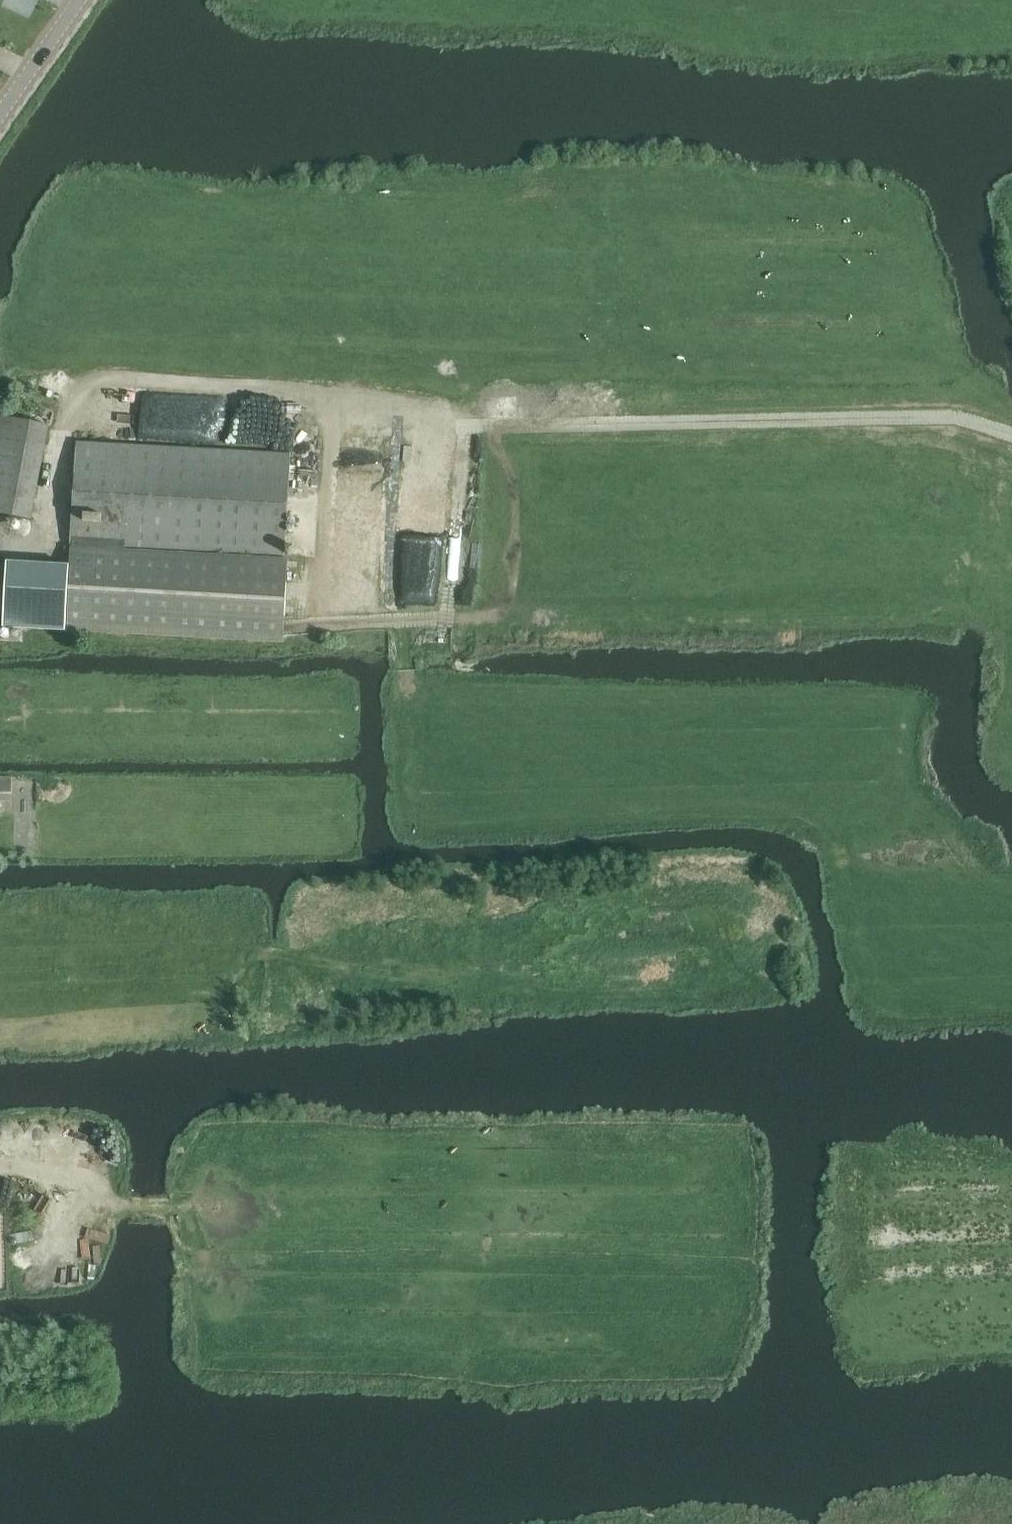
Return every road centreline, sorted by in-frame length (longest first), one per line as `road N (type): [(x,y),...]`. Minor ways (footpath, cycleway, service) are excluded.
road 1 (track): [(457,426),(953,420),(1011,438)]
road 2 (tertiary): [(0,115),(80,0)]

